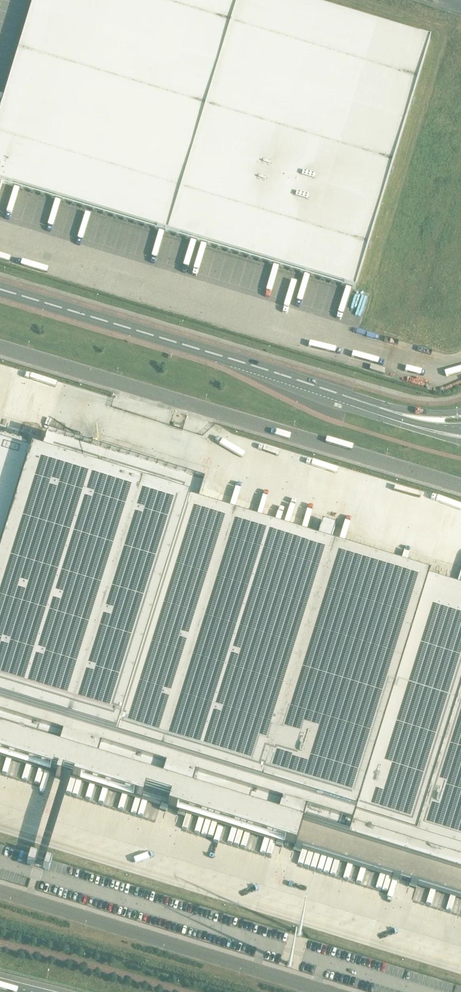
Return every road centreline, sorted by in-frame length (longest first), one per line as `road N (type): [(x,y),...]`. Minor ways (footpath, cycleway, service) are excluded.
road 1 (unclassified): [(0,350),(460,488)]
road 2 (tertiary): [(384,409),(0,290)]
road 3 (unclassified): [(322,991),(0,891)]

